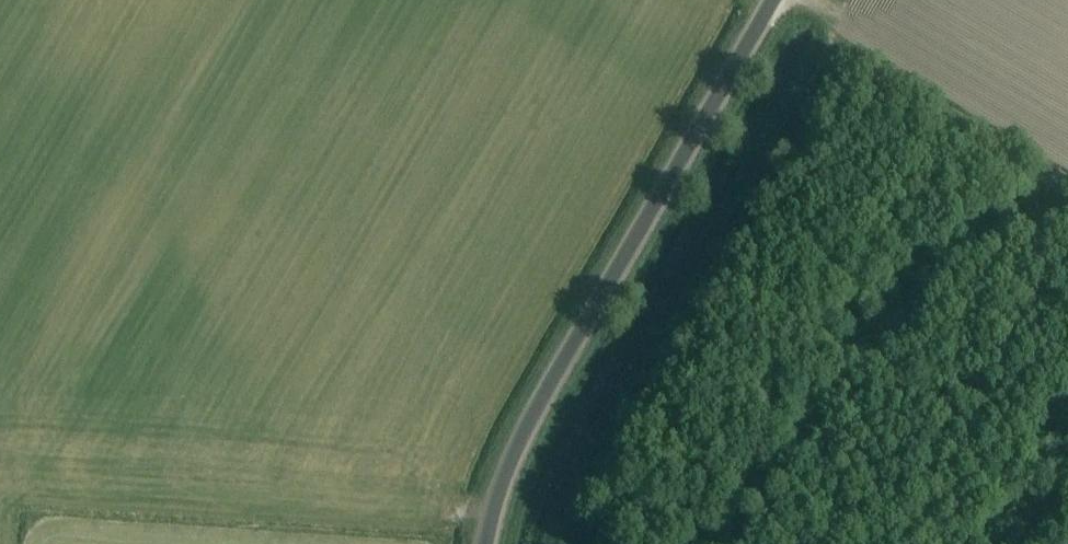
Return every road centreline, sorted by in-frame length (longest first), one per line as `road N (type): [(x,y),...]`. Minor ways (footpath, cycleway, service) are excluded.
road 1 (unclassified): [(489,543),(522,451),(782,0)]

